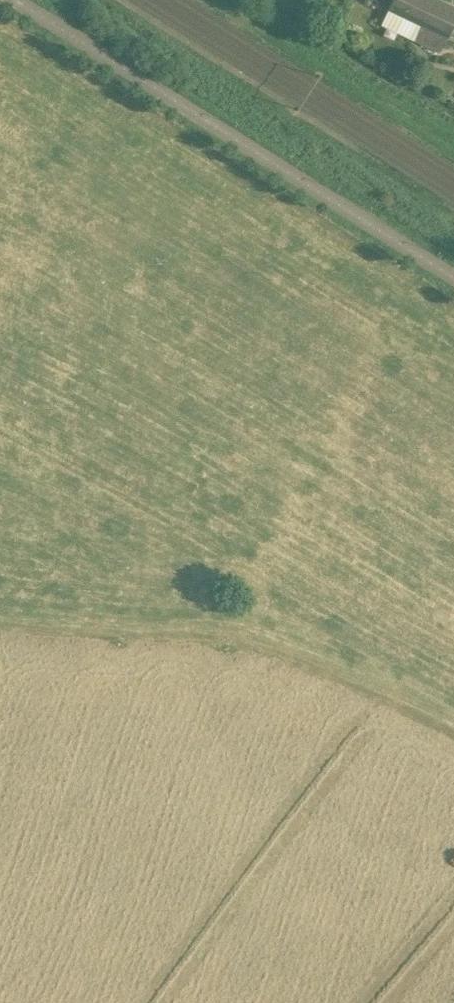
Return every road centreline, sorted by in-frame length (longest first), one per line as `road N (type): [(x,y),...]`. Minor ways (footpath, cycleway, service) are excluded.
road 1 (unclassified): [(453,278),(16,0)]

